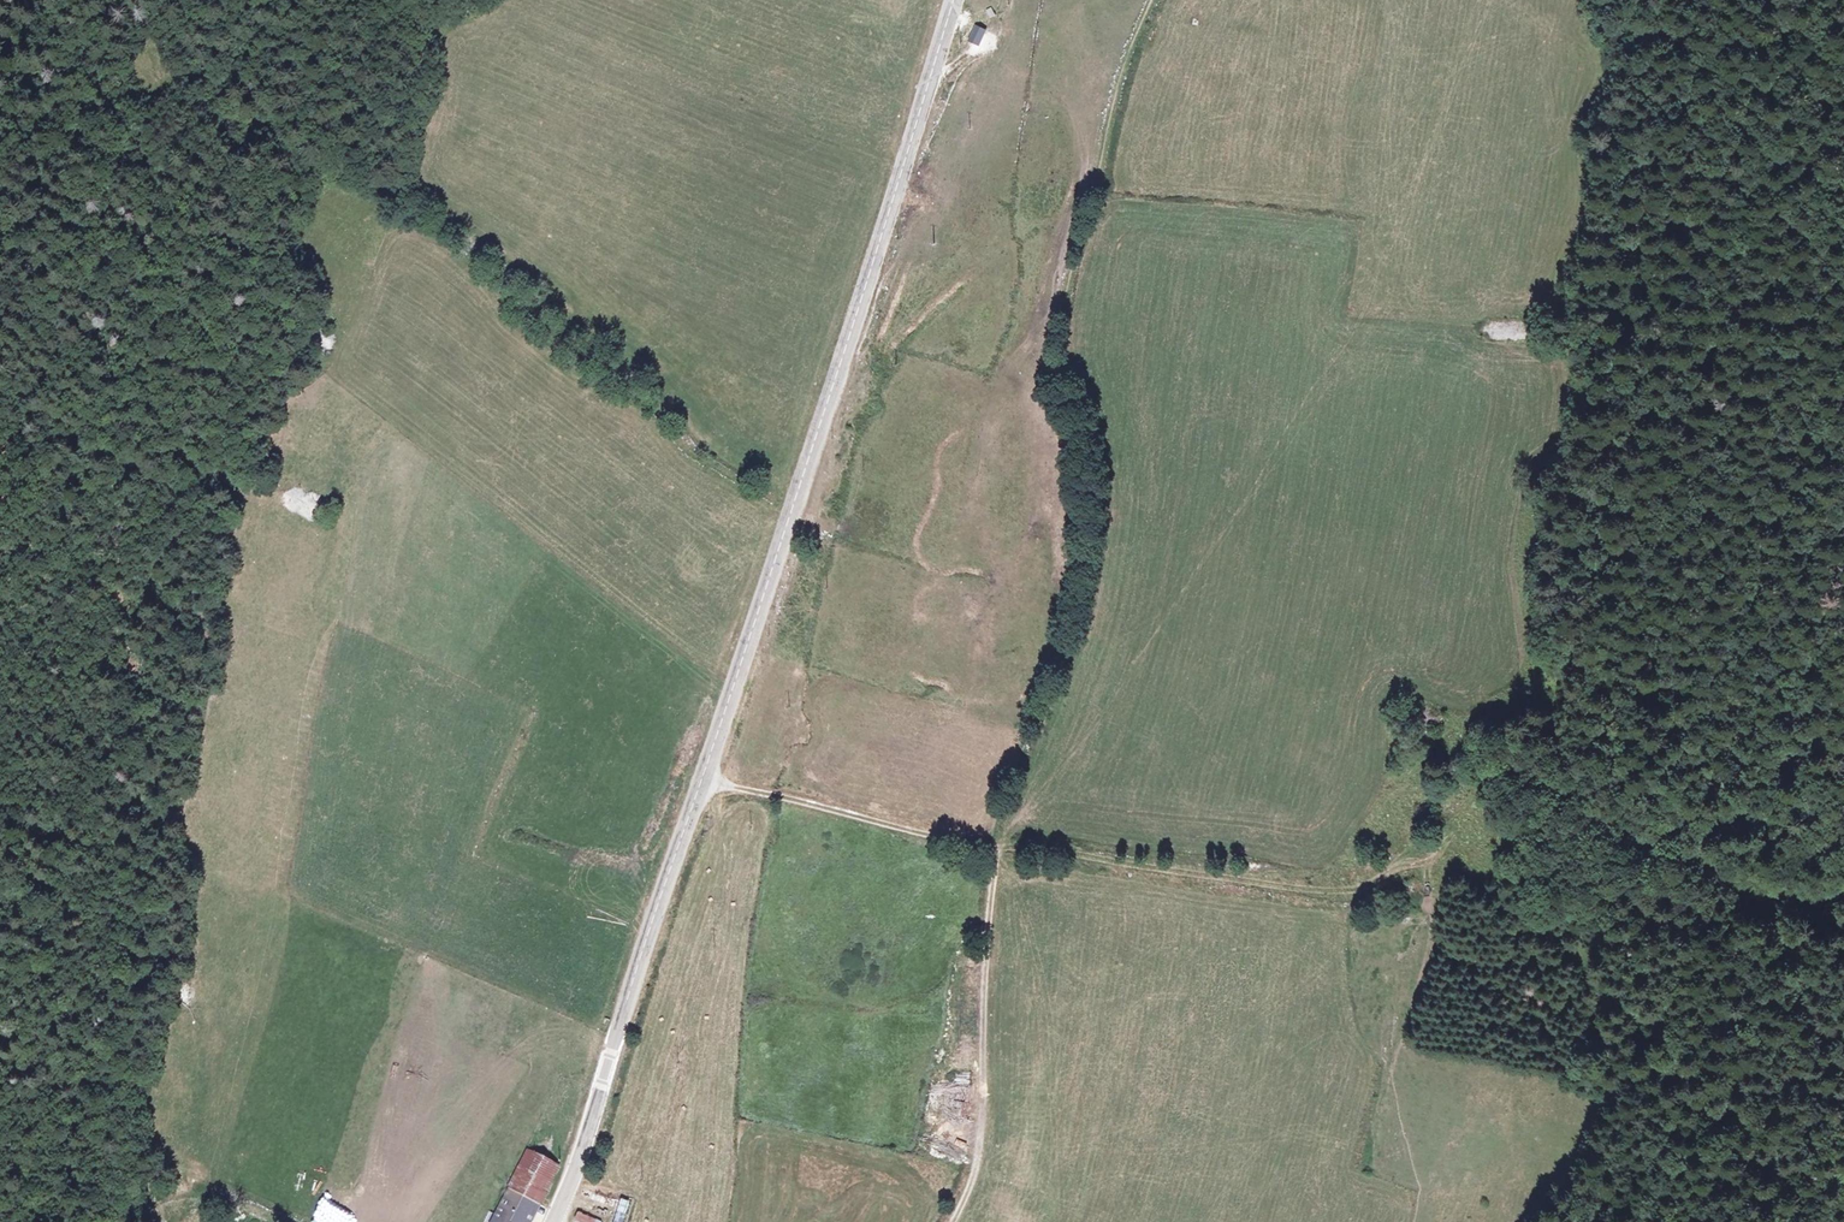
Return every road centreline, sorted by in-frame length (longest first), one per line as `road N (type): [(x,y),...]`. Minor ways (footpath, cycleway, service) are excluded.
road 1 (tertiary): [(554,1221),(955,0)]
road 2 (track): [(994,853),(979,1169),(953,1221)]
road 3 (track): [(704,779),(994,853)]

